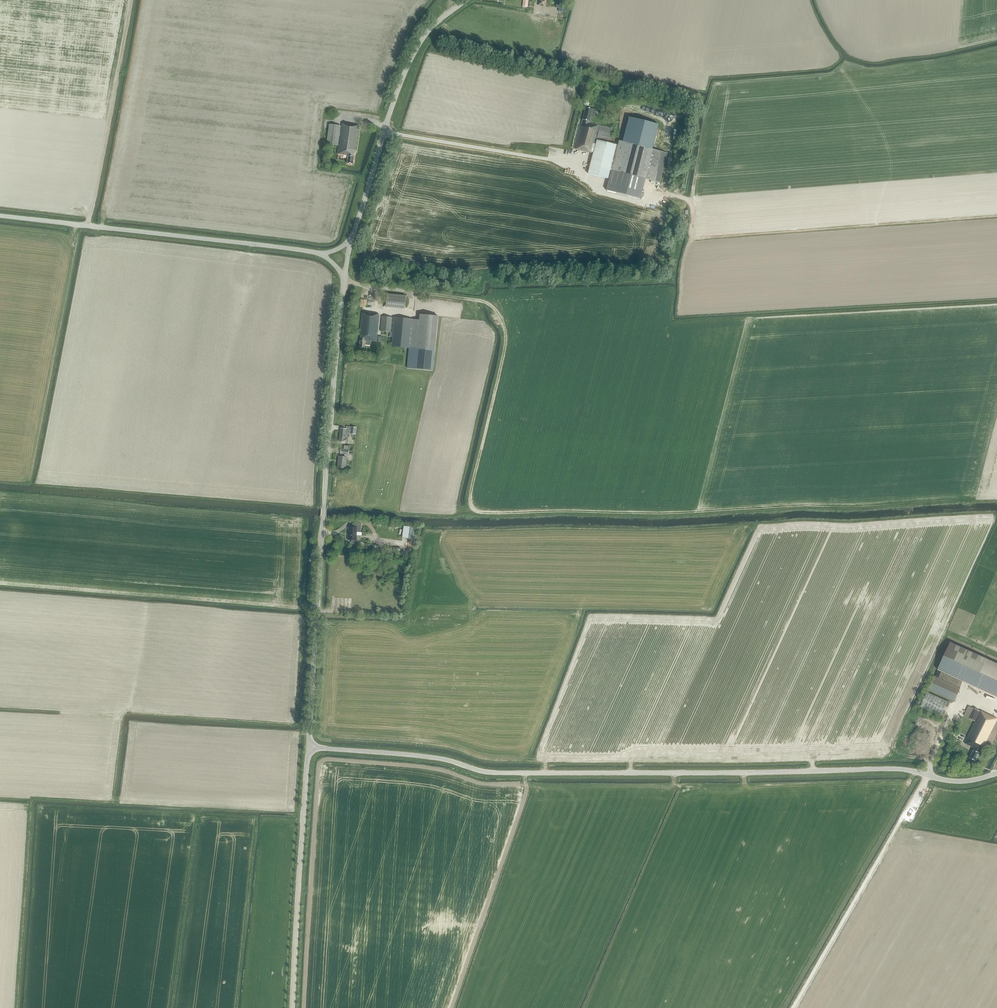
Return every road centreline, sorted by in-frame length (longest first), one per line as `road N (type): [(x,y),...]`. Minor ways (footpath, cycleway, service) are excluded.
road 1 (unclassified): [(996,773),(966,781),(884,769),(492,772),(431,757),(308,747)]
road 2 (tertiary): [(308,747),(344,279)]
road 3 (unclassified): [(320,253),(0,216)]
road 4 (tertiary): [(352,239),(404,72),(428,32),(467,0)]
road 5 (track): [(792,1007),(928,774)]
road 6 (tertiary): [(292,1007),(308,747)]

